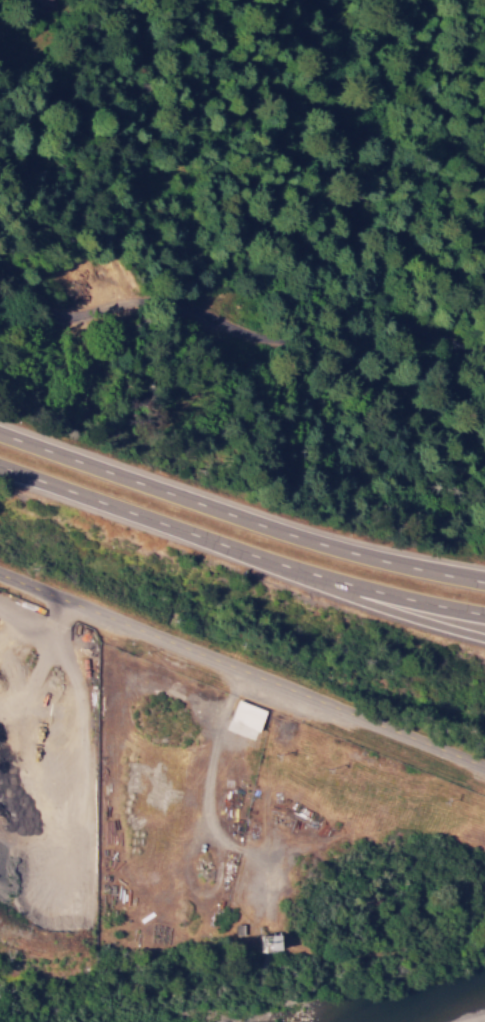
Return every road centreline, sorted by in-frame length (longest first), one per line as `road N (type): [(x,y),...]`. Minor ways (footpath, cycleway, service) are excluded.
road 1 (secondary): [(484,766),(0,573)]
road 2 (motorway): [(484,581),(340,550),(0,433)]
road 3 (motorway): [(0,475),(333,580),(484,614)]
road 4 (motorway): [(240,552),(484,639)]

